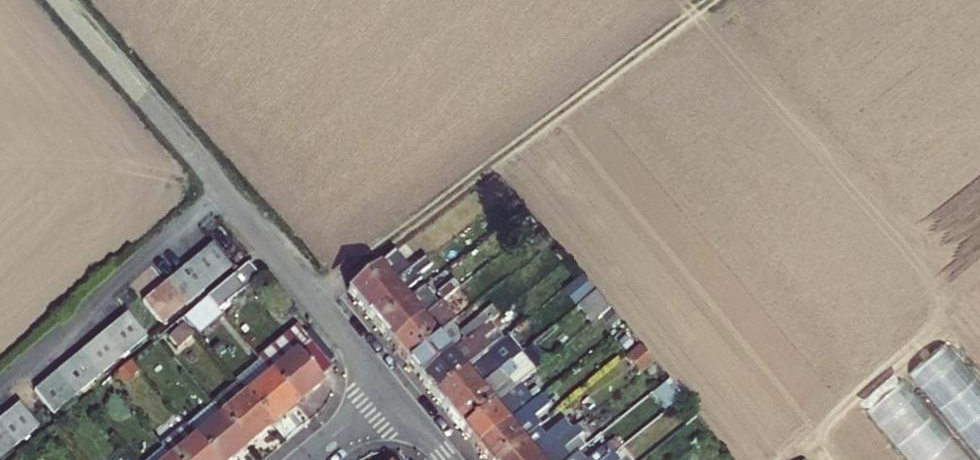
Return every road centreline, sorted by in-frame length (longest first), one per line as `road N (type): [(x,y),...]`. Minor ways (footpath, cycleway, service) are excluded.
road 1 (residential): [(390,390),(62,0)]
road 2 (track): [(314,299),(716,0)]

